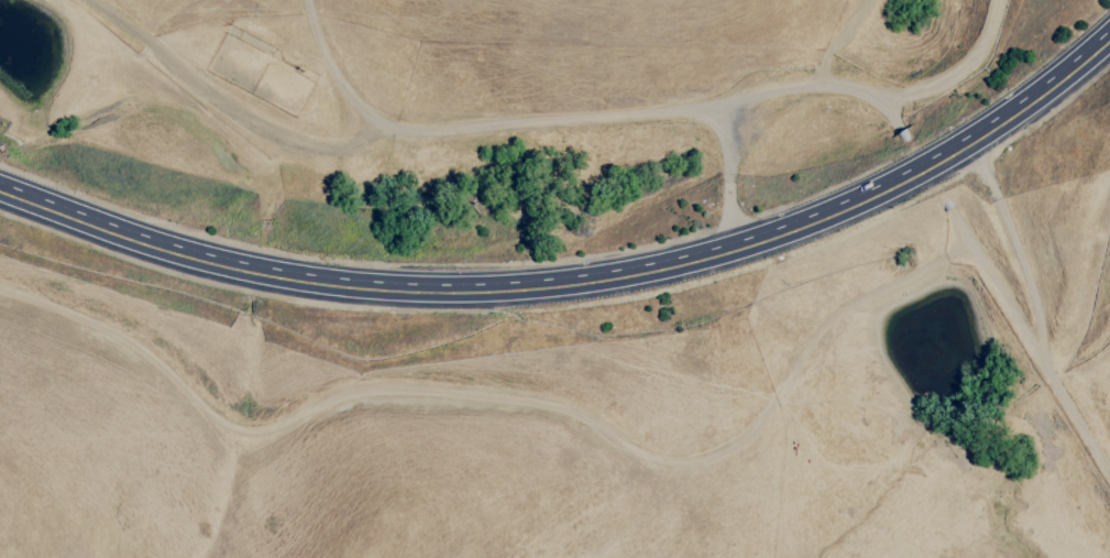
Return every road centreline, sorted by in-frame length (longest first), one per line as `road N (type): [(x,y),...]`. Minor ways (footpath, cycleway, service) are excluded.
road 1 (trunk): [(0,190),(179,256),(270,277),(440,292),(631,275),(733,251),(901,180),(1025,105),(1109,31)]
road 2 (track): [(0,291),(134,346),(234,435),(384,392),(582,417),(625,451),(673,467),(725,456),(767,418),(794,368),(843,314),(958,258)]
road 3 (track): [(376,122),(332,147),(297,155),(222,127),(60,0)]
road 4 (track): [(1109,505),(938,218)]
road 5 (track): [(1027,369),(1022,311),(967,143)]

